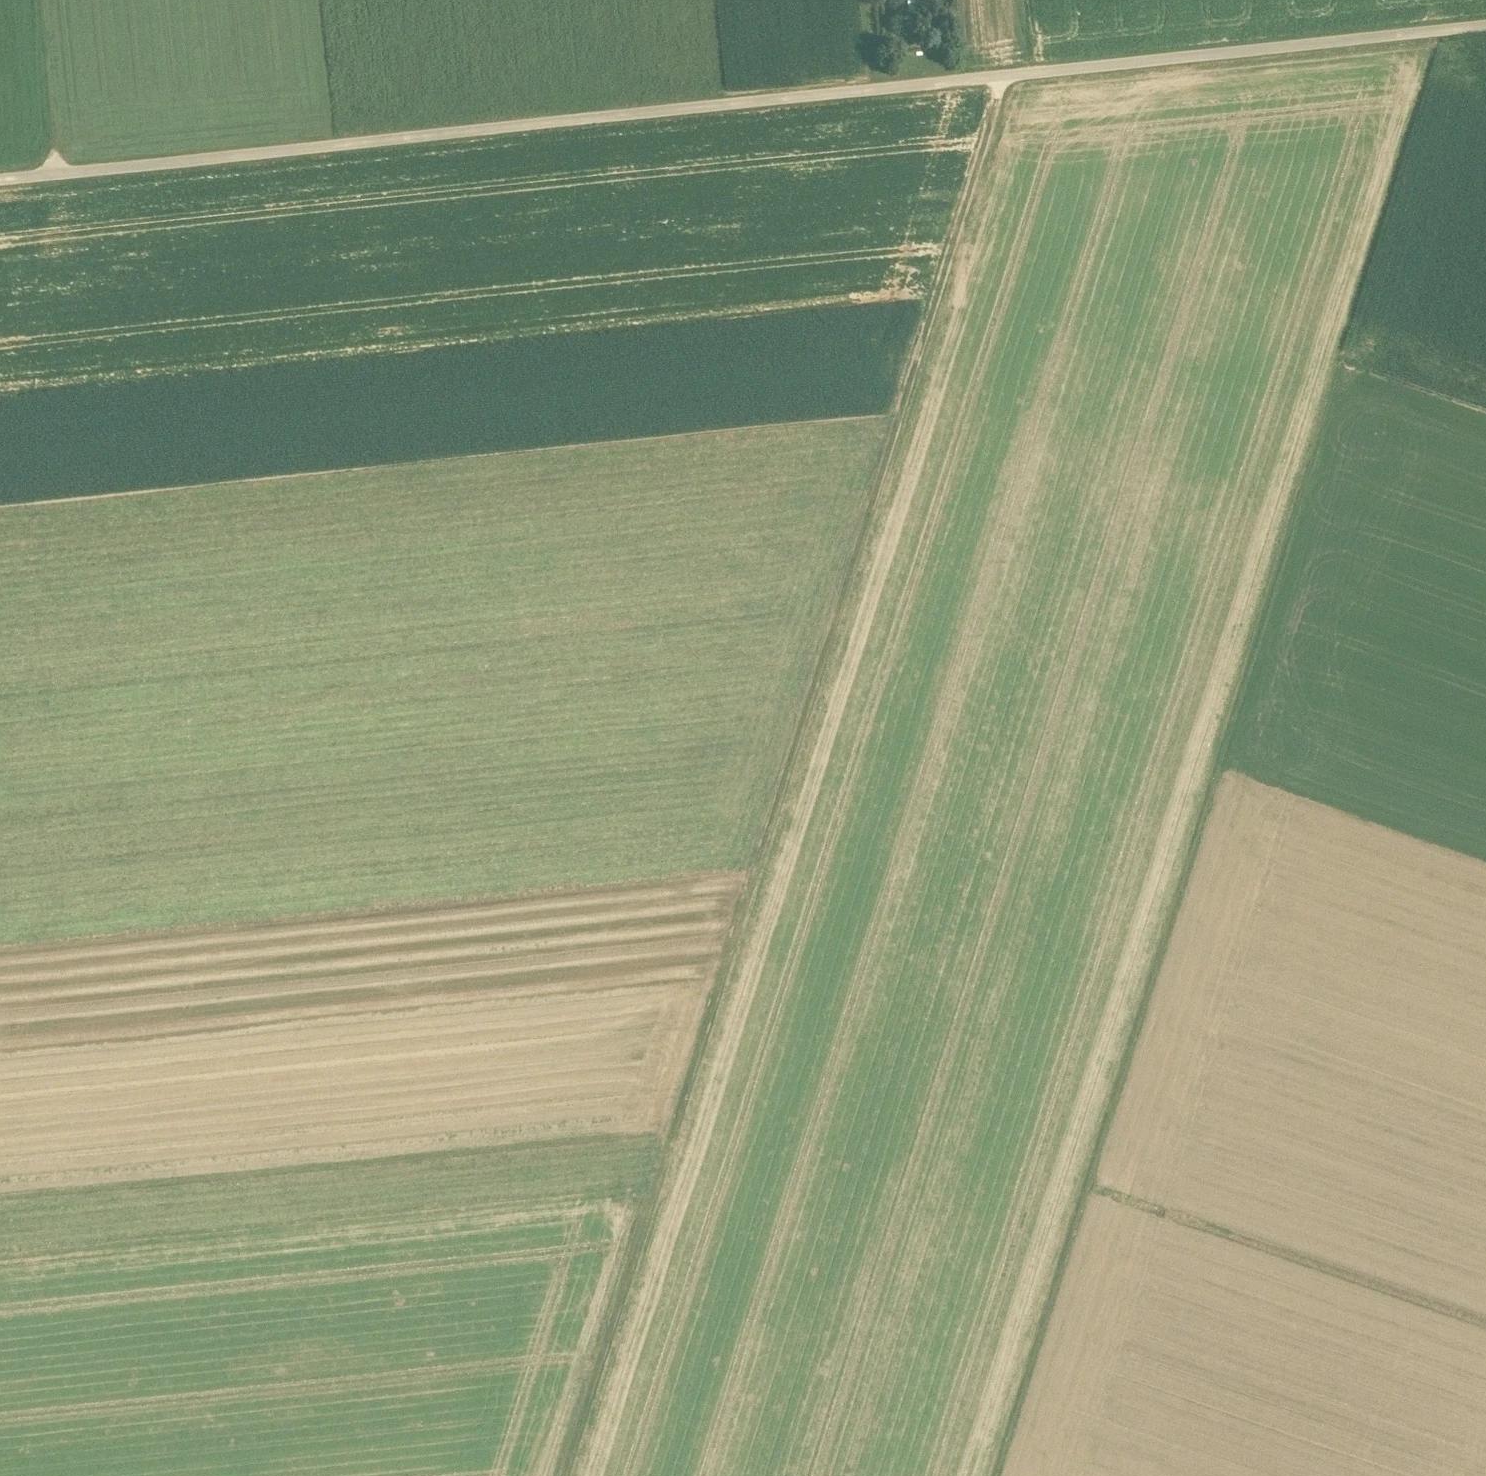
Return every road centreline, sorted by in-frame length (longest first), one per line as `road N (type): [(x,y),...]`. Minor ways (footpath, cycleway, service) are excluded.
road 1 (track): [(1485,26),(0,181)]
road 2 (track): [(562,1475),(1006,75)]
road 3 (track): [(1485,411),(1354,365),(1000,1475)]
road 4 (track): [(58,175),(40,0)]

